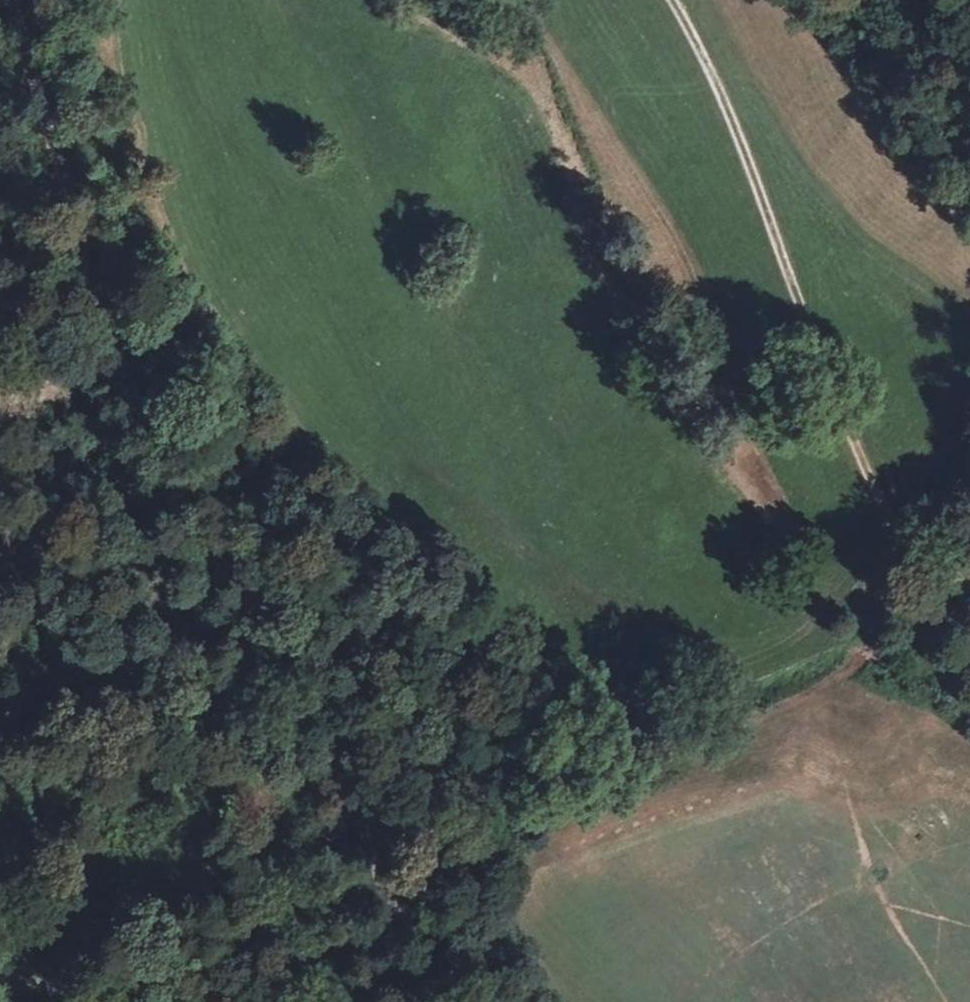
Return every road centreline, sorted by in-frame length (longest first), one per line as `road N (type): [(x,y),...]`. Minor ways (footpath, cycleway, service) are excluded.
road 1 (unclassified): [(451,1001),(134,356),(69,94),(35,0)]
road 2 (track): [(969,640),(911,563),(889,517),(677,0)]

